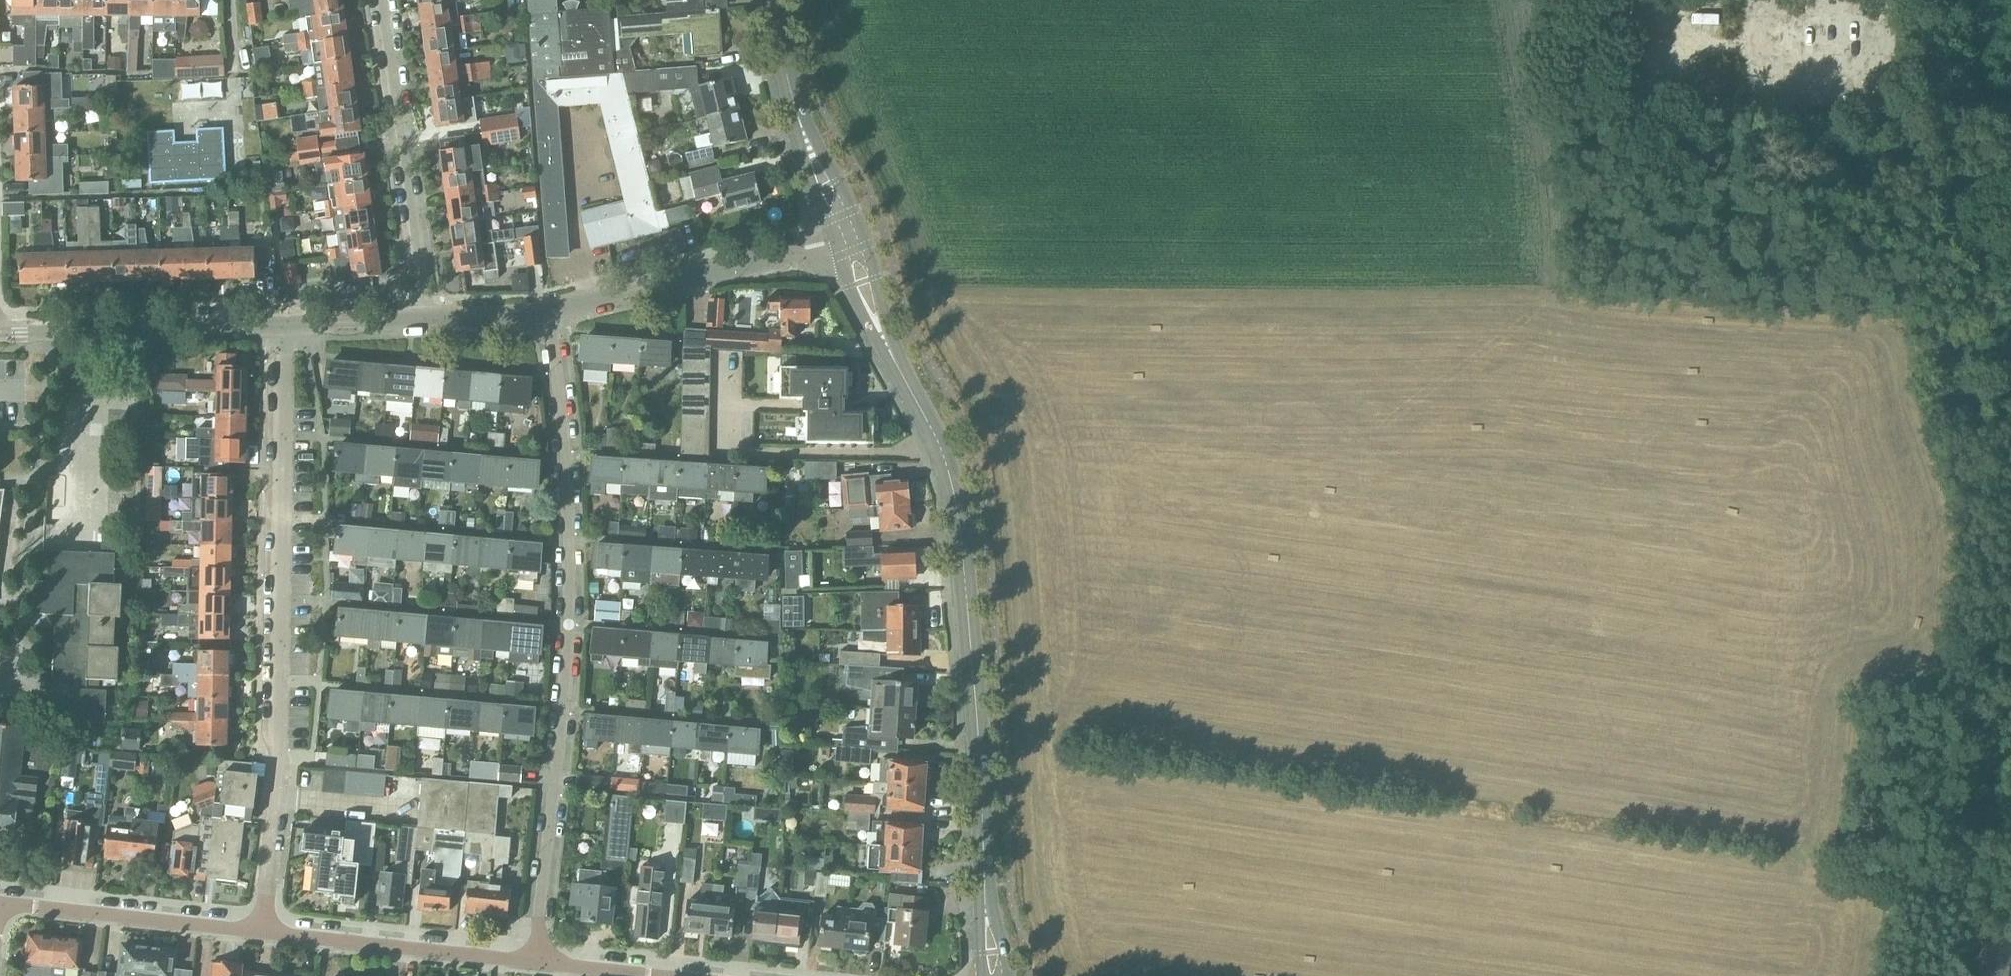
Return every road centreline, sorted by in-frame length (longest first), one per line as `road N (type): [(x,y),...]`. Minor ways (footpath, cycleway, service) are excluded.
road 1 (secondary): [(993,975),(974,680),(951,486),(843,231)]
road 2 (residential): [(555,963),(568,543),(557,378),(544,312)]
road 3 (residential): [(263,930),(279,760),(282,328)]
road 4 (residential): [(425,319),(382,0)]
road 5 (unclassified): [(544,312),(843,231)]
road 6 (unclassified): [(555,963),(263,930)]
road 7 (unclassified): [(0,329),(282,328)]
road 8 (unclassified): [(263,930),(0,897)]
road 9 (secondary): [(843,231),(795,109),(772,0)]
road 10 (unclassified): [(282,328),(425,319)]
road 11 (unclassified): [(689,975),(555,963)]

